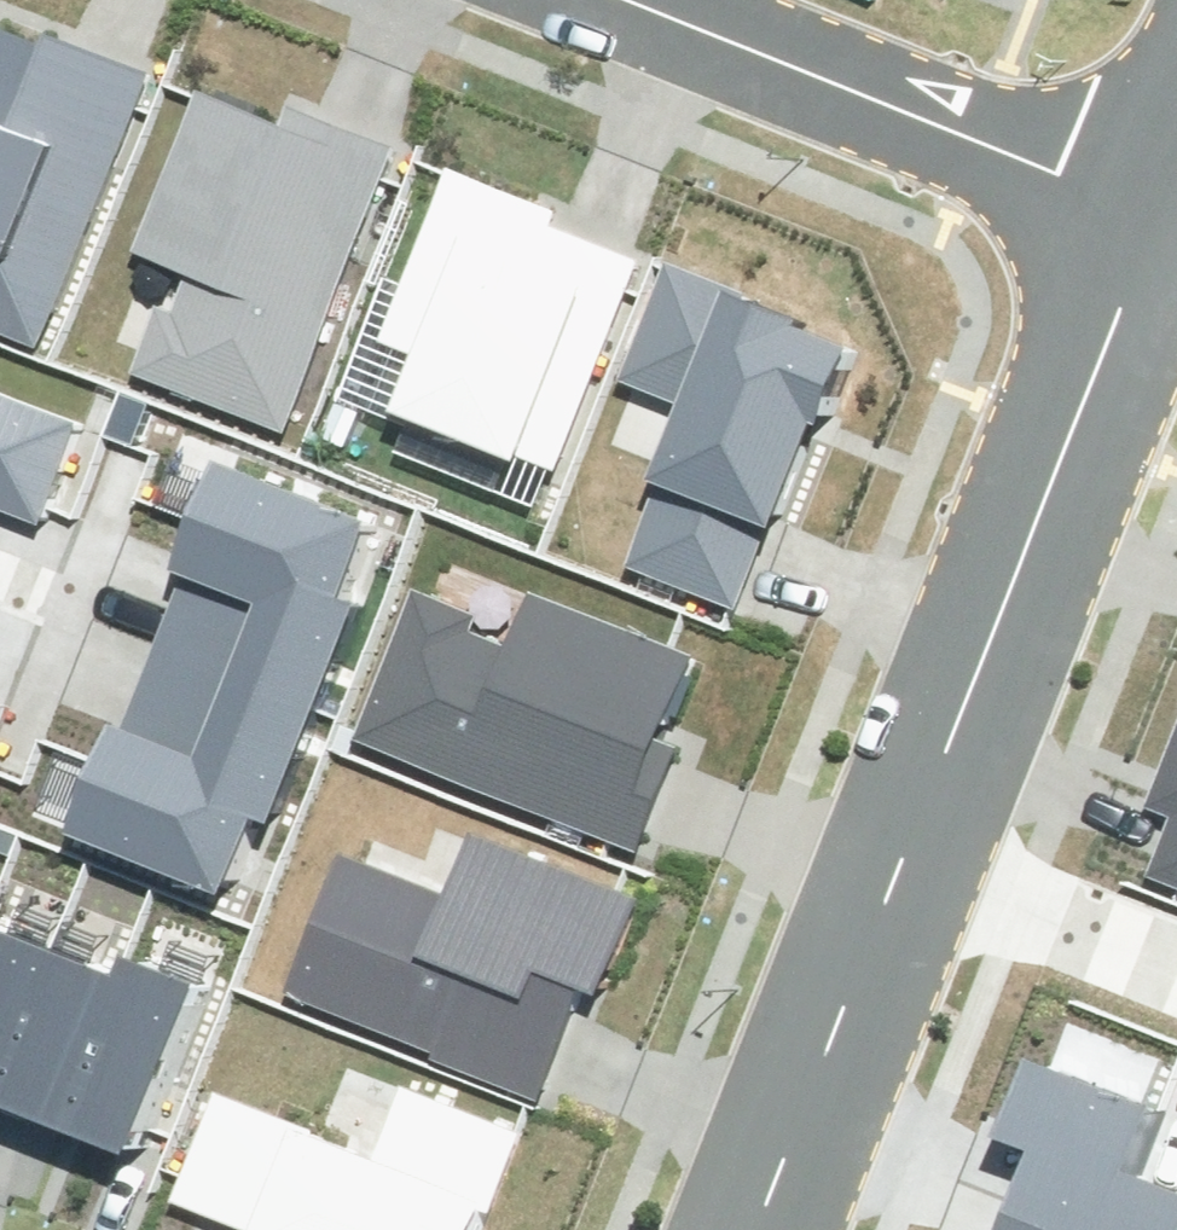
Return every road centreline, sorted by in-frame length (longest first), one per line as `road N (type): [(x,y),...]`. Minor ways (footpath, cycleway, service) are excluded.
road 1 (residential): [(871,829),(1084,287)]
road 2 (residential): [(634,0),(1127,188)]
road 3 (residential): [(713,1229),(871,829)]
road 4 (residential): [(1176,957),(871,829)]
road 5 (residential): [(1127,188),(1176,72)]

